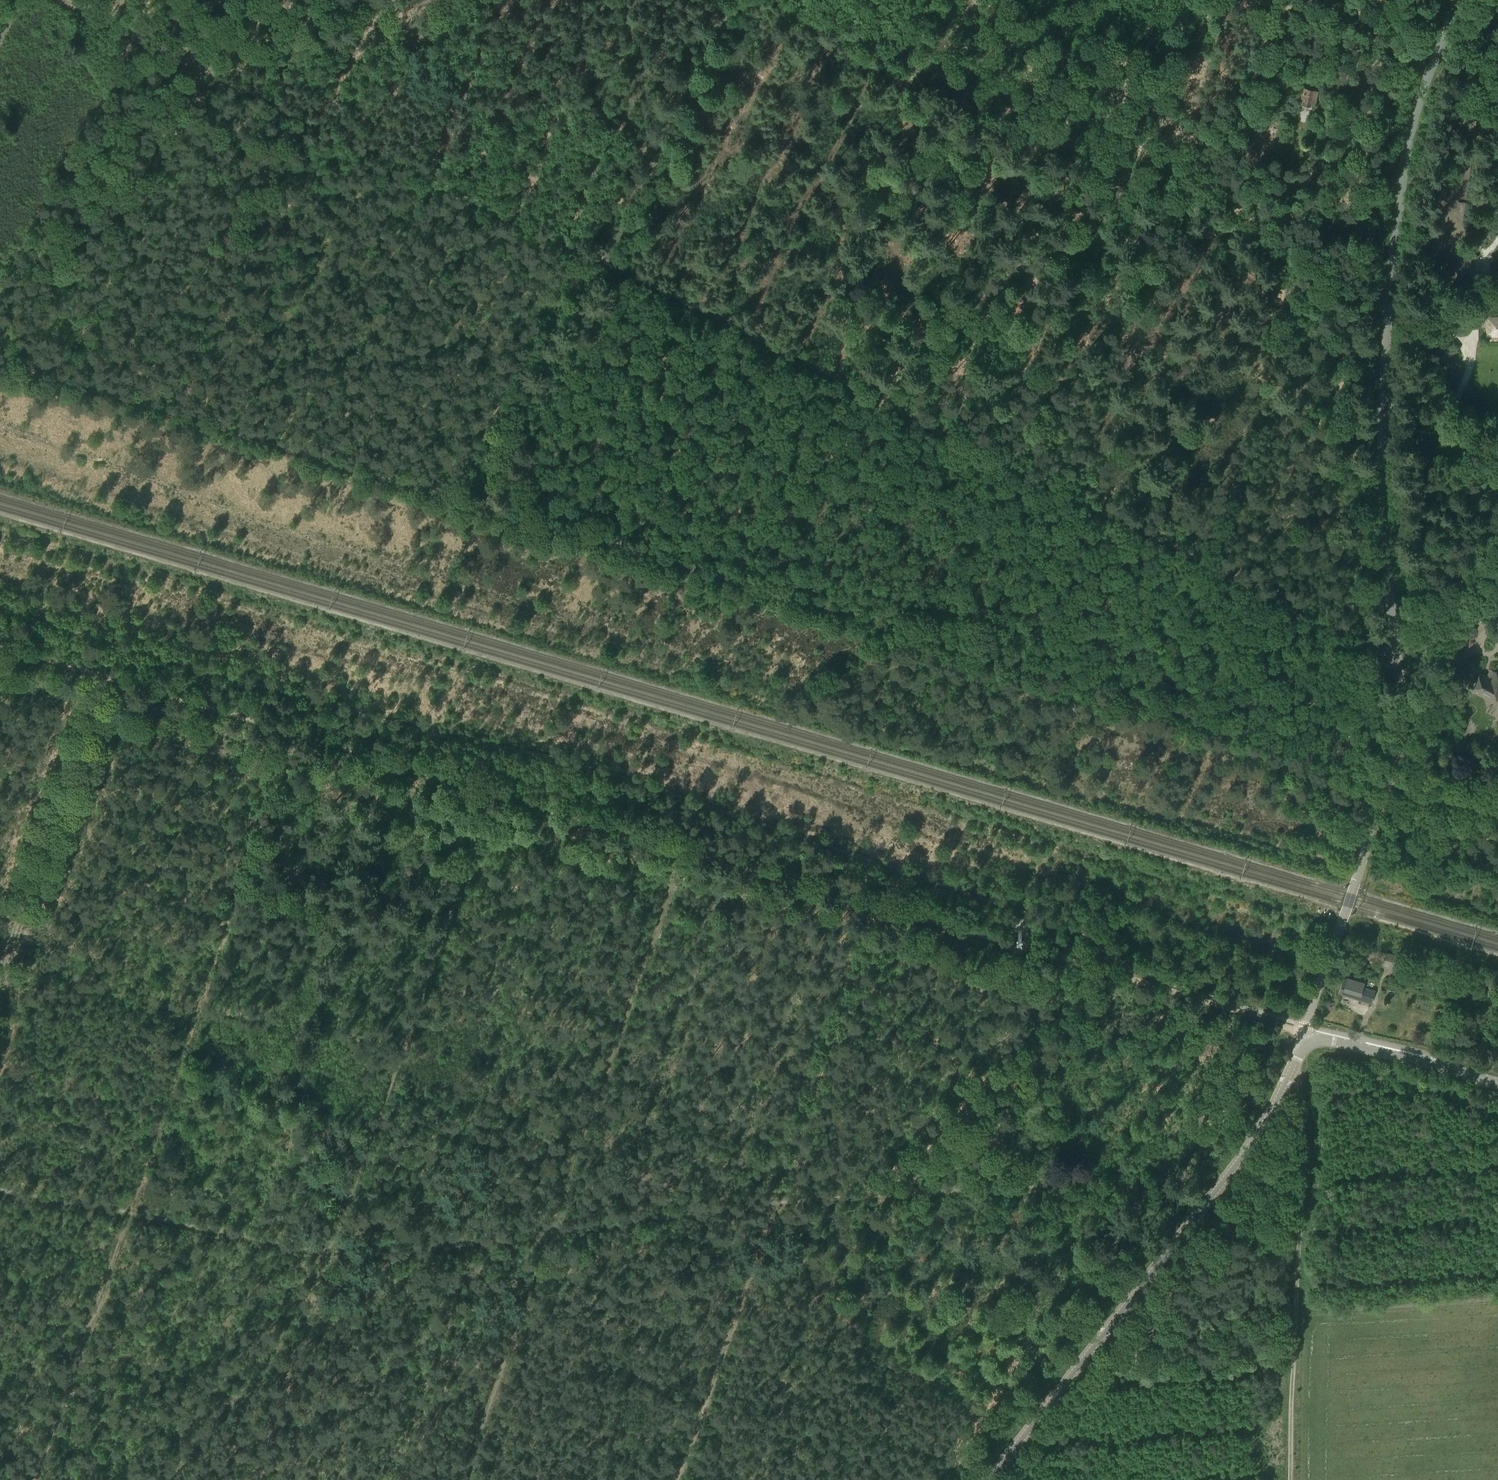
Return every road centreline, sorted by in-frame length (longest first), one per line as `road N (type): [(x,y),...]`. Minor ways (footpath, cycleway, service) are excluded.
road 1 (track): [(1390,776),(0,362)]
road 2 (track): [(0,646),(1286,1027)]
road 3 (unclassified): [(1310,1043),(1307,1025),(1403,731),(1383,470),(1390,286),(1411,127),(1459,0)]
road 4 (track): [(1395,654),(606,262)]
road 5 (track): [(295,733),(108,1293),(34,1479)]
road 6 (track): [(0,1189),(329,1253),(379,1254),(775,1202)]
road 7 (track): [(489,790),(250,1479)]
road 8 (track): [(778,0),(1389,303)]
road 9 (track): [(683,847),(464,1479)]
road 10 (secondary): [(989,1479),(1245,1153),(1310,1043)]
road 11 (track): [(1124,0),(1055,138),(893,407)]
road 12 (track): [(191,62),(606,262)]
road 13 (track): [(1293,1065),(1302,1101),(1291,1479)]
road 14 (track): [(775,1202),(1170,1189)]
road 15 (track): [(775,1202),(880,904)]
road 16 (track): [(678,1479),(775,1202)]
road 17 (track): [(606,262),(736,0)]
road 18 (track): [(91,708),(0,971)]
road 19 (track): [(424,0),(293,13),(227,9)]
road 20 (track): [(1403,731),(1432,697),(1497,563)]
road 21 (secondary): [(1497,1084),(1333,1041),(1310,1043)]
road 22 (track): [(64,0),(191,62)]

